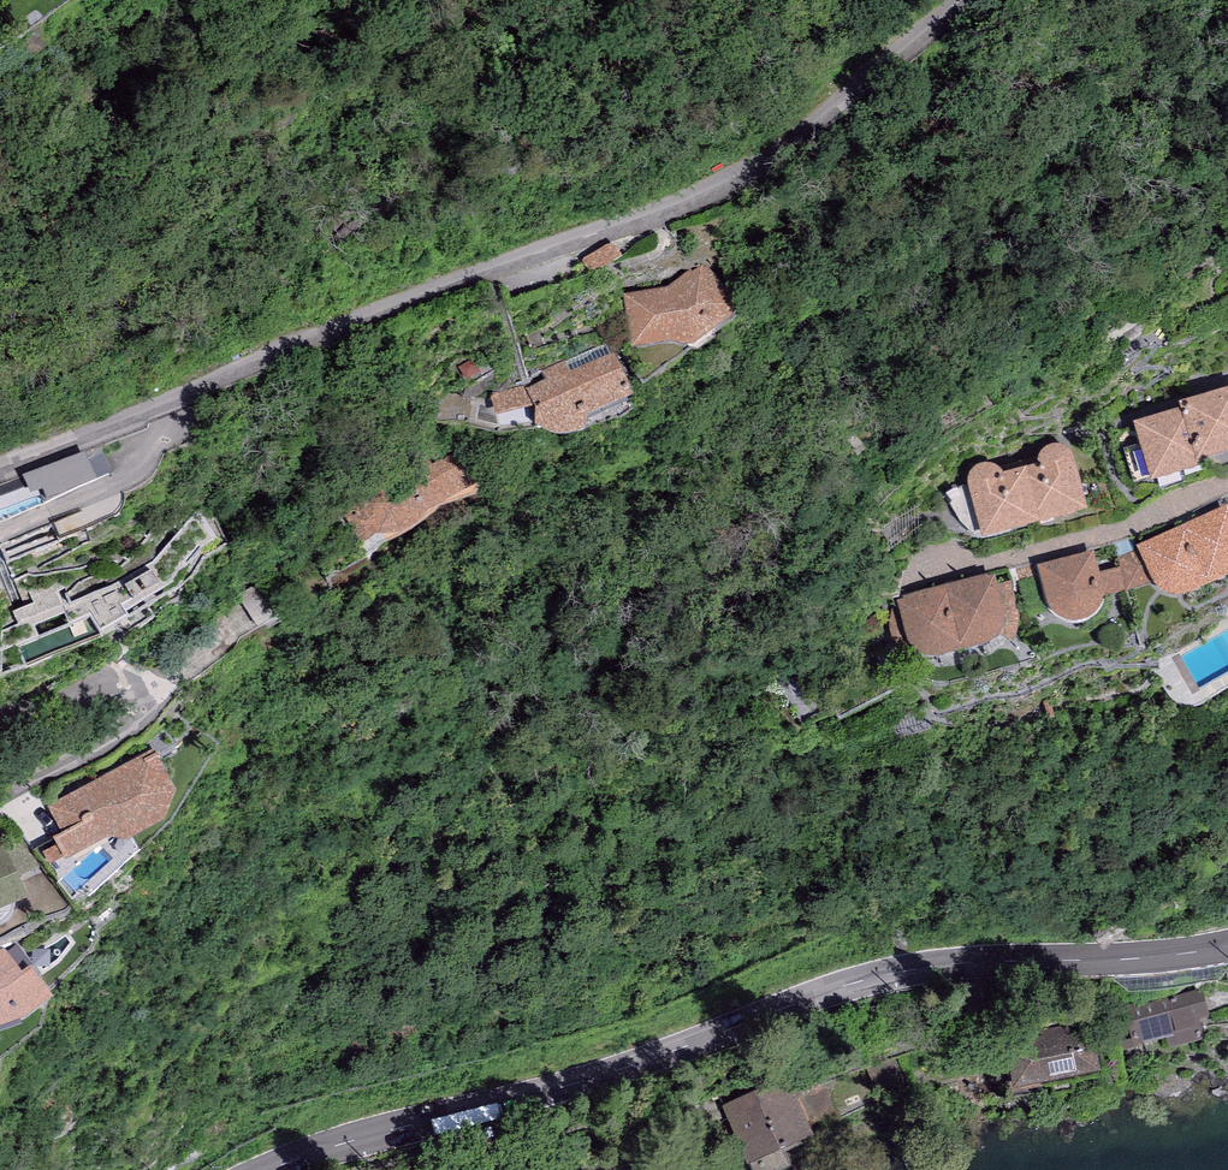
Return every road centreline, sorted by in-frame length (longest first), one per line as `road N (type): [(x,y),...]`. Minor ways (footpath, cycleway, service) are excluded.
road 1 (primary): [(273,1169),(909,973),(1227,940)]
road 2 (unclassified): [(954,0),(859,95),(609,236),(142,418)]
road 3 (residential): [(0,804),(125,730),(154,685),(132,672),(0,710)]
road 4 (residential): [(1227,471),(1095,531),(942,569)]
road 5 (residential): [(0,543),(128,471),(142,418)]
road 6 (unclassified): [(142,418),(0,463)]

